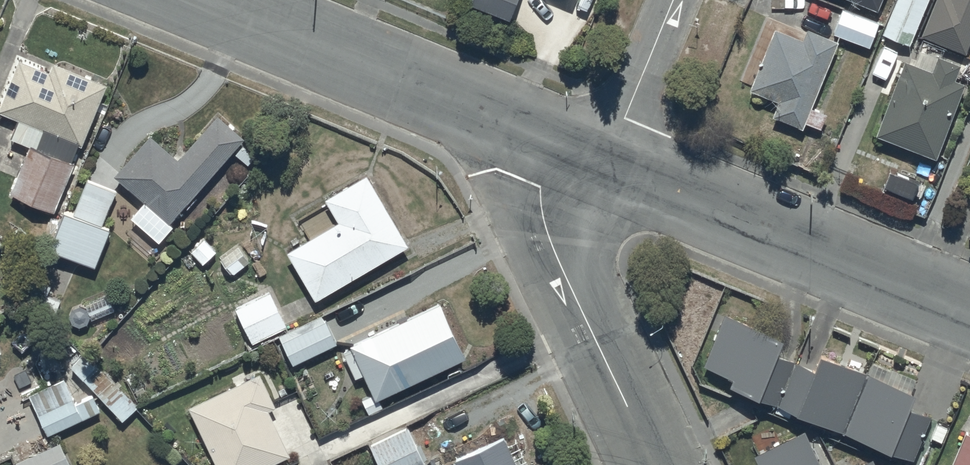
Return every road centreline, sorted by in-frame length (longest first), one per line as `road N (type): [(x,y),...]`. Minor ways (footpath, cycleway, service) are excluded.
road 1 (residential): [(969,317),(582,159)]
road 2 (residential): [(582,159),(197,0)]
road 3 (residential): [(653,464),(543,220),(540,188),(582,159)]
road 4 (unclassified): [(673,0),(623,118),(582,159)]

